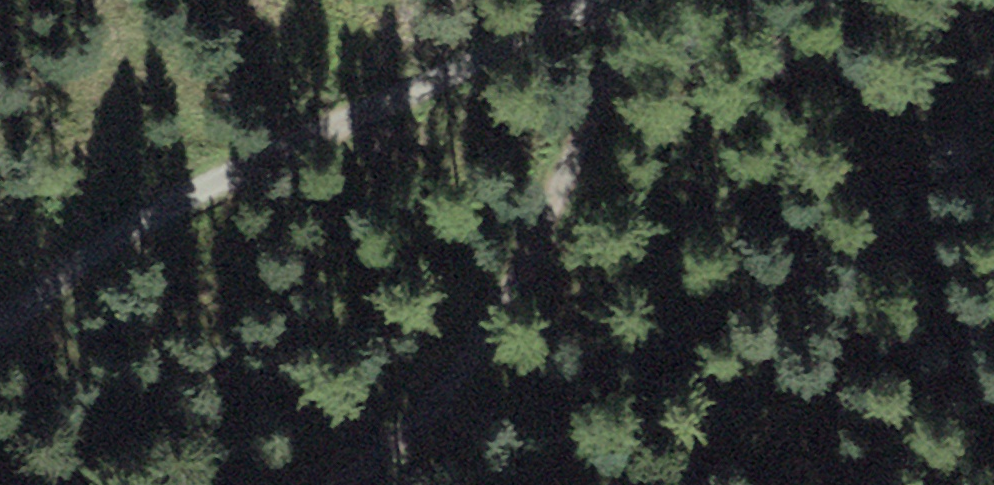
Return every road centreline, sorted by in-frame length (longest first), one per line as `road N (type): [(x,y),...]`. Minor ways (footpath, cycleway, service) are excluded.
road 1 (track): [(0,329),(59,273),(146,210),(274,138),(431,87),(567,0)]
road 2 (track): [(340,484),(455,381),(536,250),(623,51),(602,0)]

